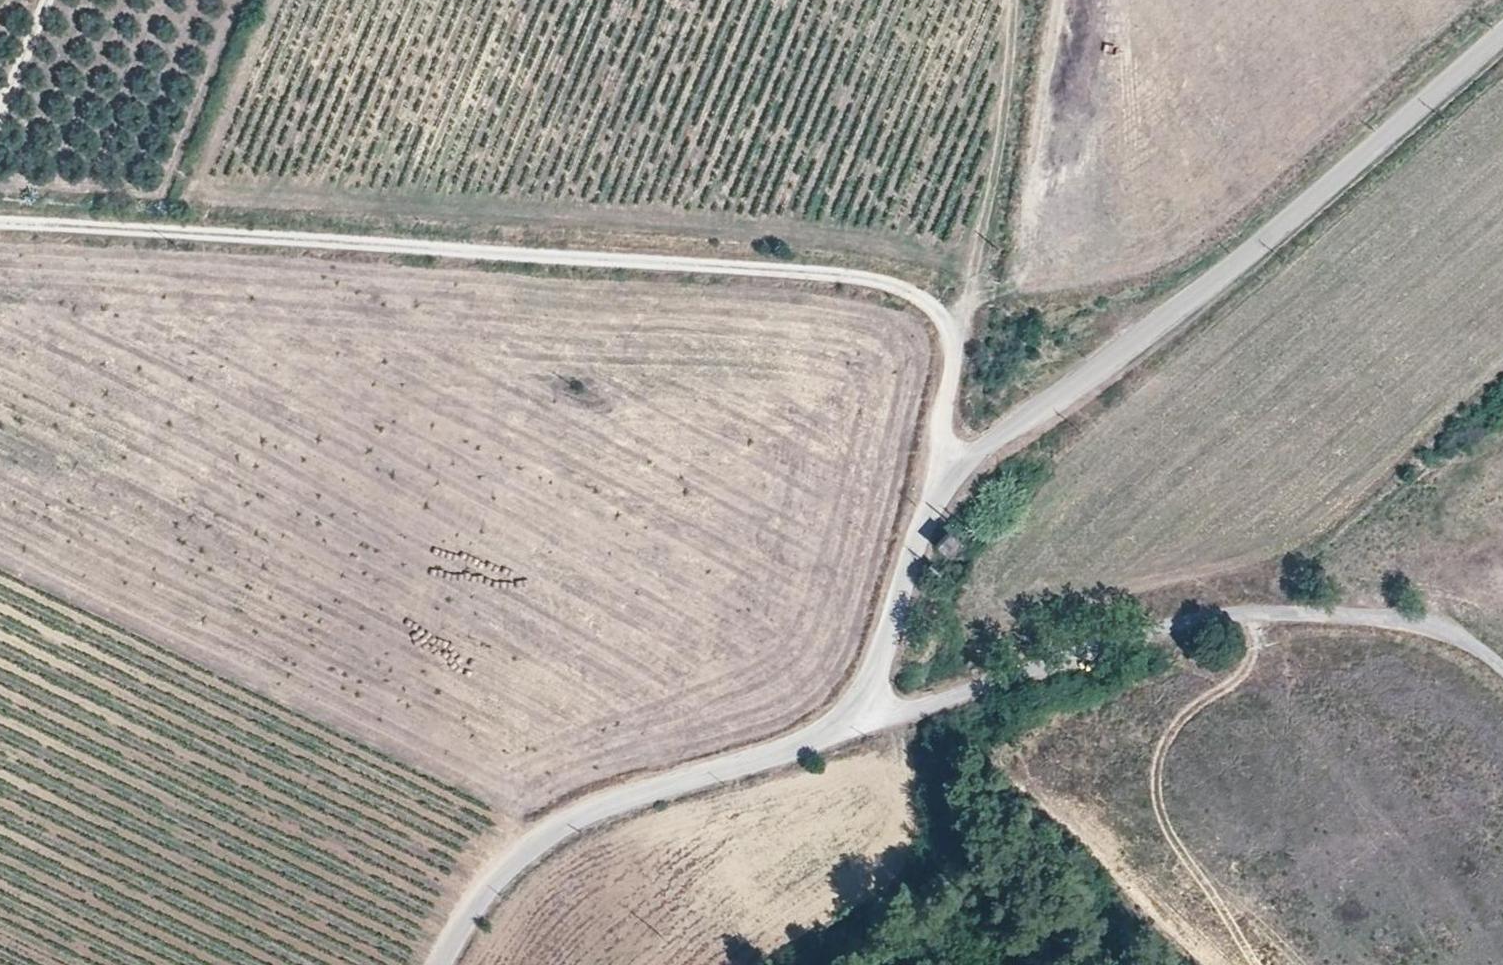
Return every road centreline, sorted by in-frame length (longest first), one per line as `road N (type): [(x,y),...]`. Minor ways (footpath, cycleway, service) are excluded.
road 1 (track): [(947,490),(940,423),(950,338),(938,309),(899,284),(849,274),(0,220)]
road 2 (tertiary): [(1502,36),(1190,304),(1014,430),(947,490),(917,554),(886,674),(864,713)]
road 3 (unclassified): [(864,713),(1012,683),(1191,623),(1411,621),(1479,650),(1502,673)]
road 4 (tertiary): [(864,713),(824,741),(617,806),(553,837),(502,883),(450,964)]

